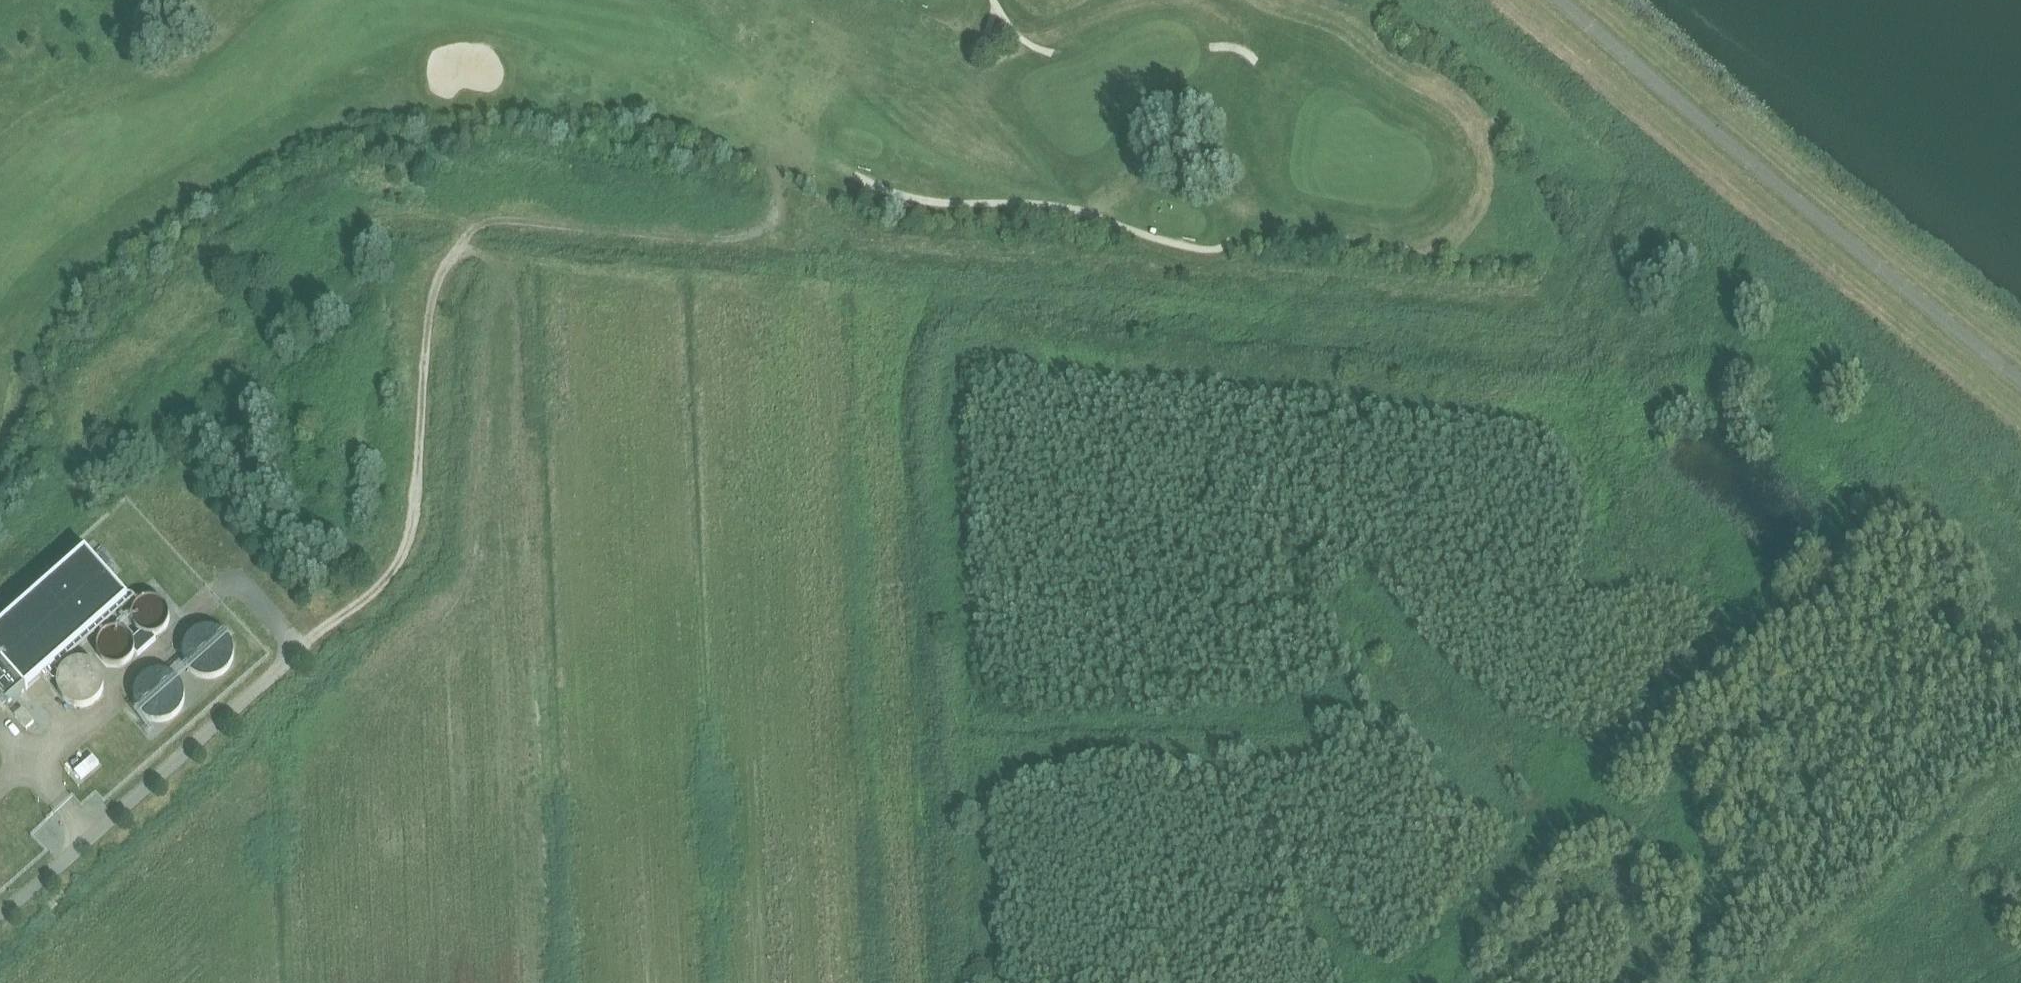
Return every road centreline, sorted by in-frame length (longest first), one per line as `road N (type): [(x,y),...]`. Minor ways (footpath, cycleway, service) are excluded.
road 1 (track): [(296,651),(377,586),(407,543),(422,492),(441,280),(465,241),(502,221),(730,240),(762,233),(780,214),(778,164)]
road 2 (unclassified): [(0,917),(296,651),(232,581),(214,596)]

